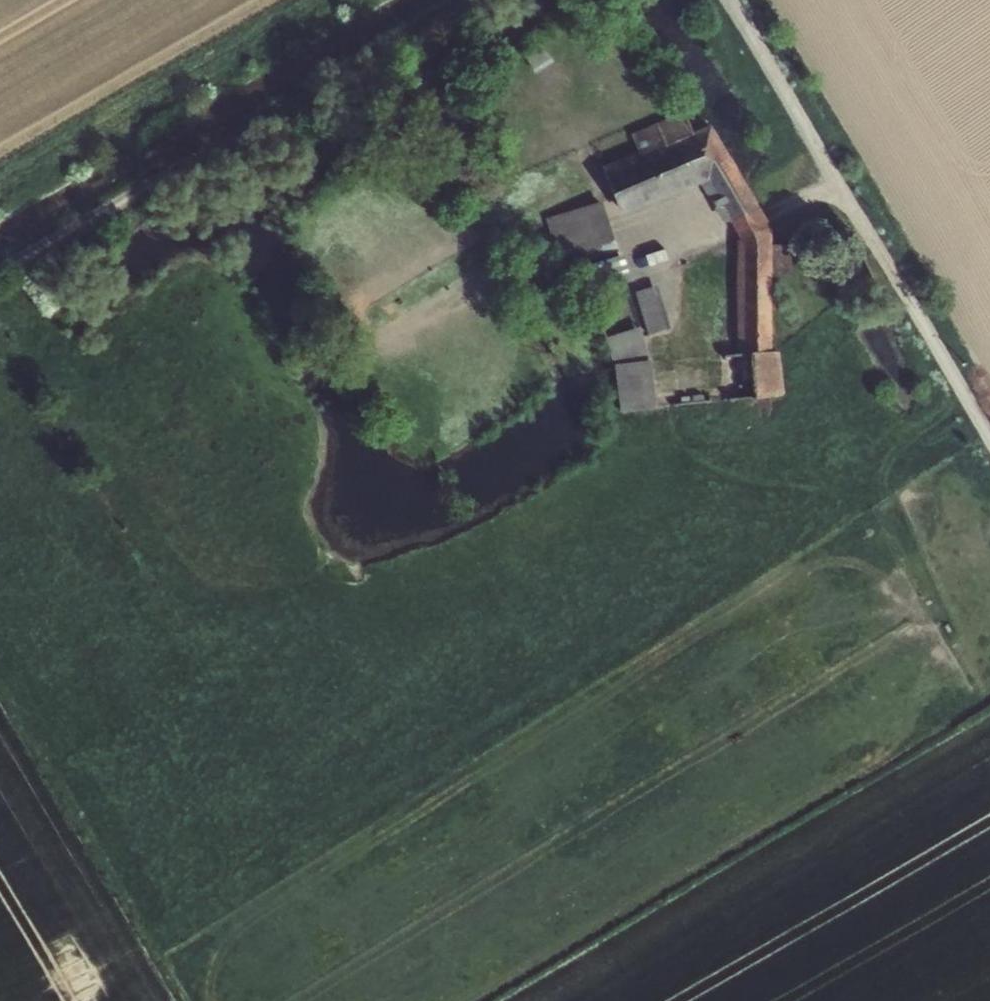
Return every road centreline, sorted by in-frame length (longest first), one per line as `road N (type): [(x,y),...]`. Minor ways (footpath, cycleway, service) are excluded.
road 1 (track): [(469,0),(0,269)]
road 2 (track): [(989,435),(729,0)]

